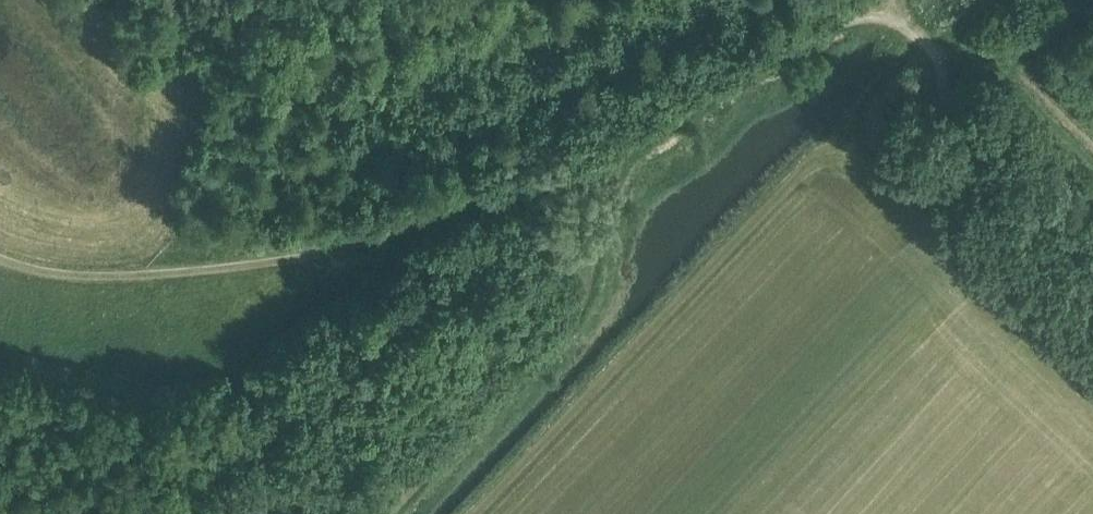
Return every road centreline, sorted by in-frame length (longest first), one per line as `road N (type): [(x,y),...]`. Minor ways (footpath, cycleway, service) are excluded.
road 1 (track): [(0,261),(86,280),(236,269),(358,246),(629,146),(839,26),(881,18),(953,63)]
road 2 (track): [(622,149),(595,296),(387,513)]

